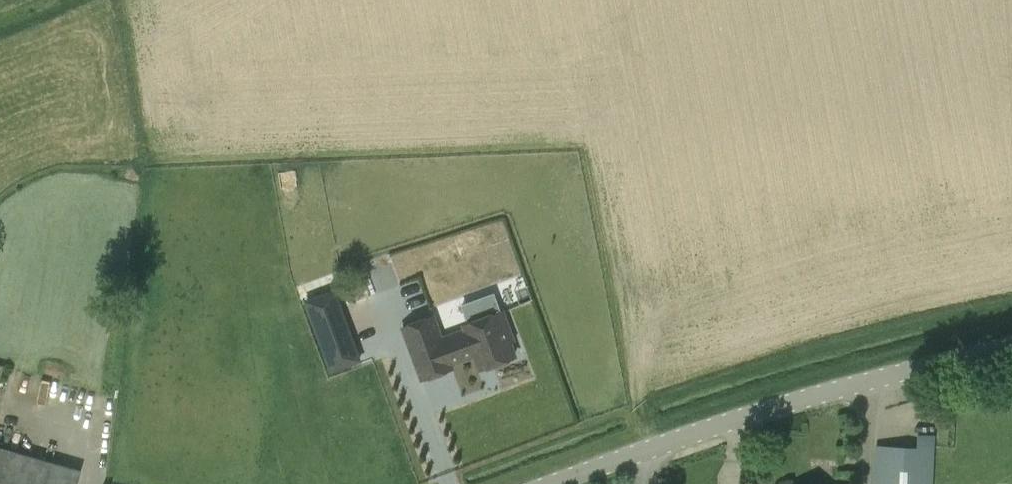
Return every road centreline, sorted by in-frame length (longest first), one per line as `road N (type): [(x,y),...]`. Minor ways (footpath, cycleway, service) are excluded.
road 1 (unclassified): [(557,483),(754,415),(1011,343)]

